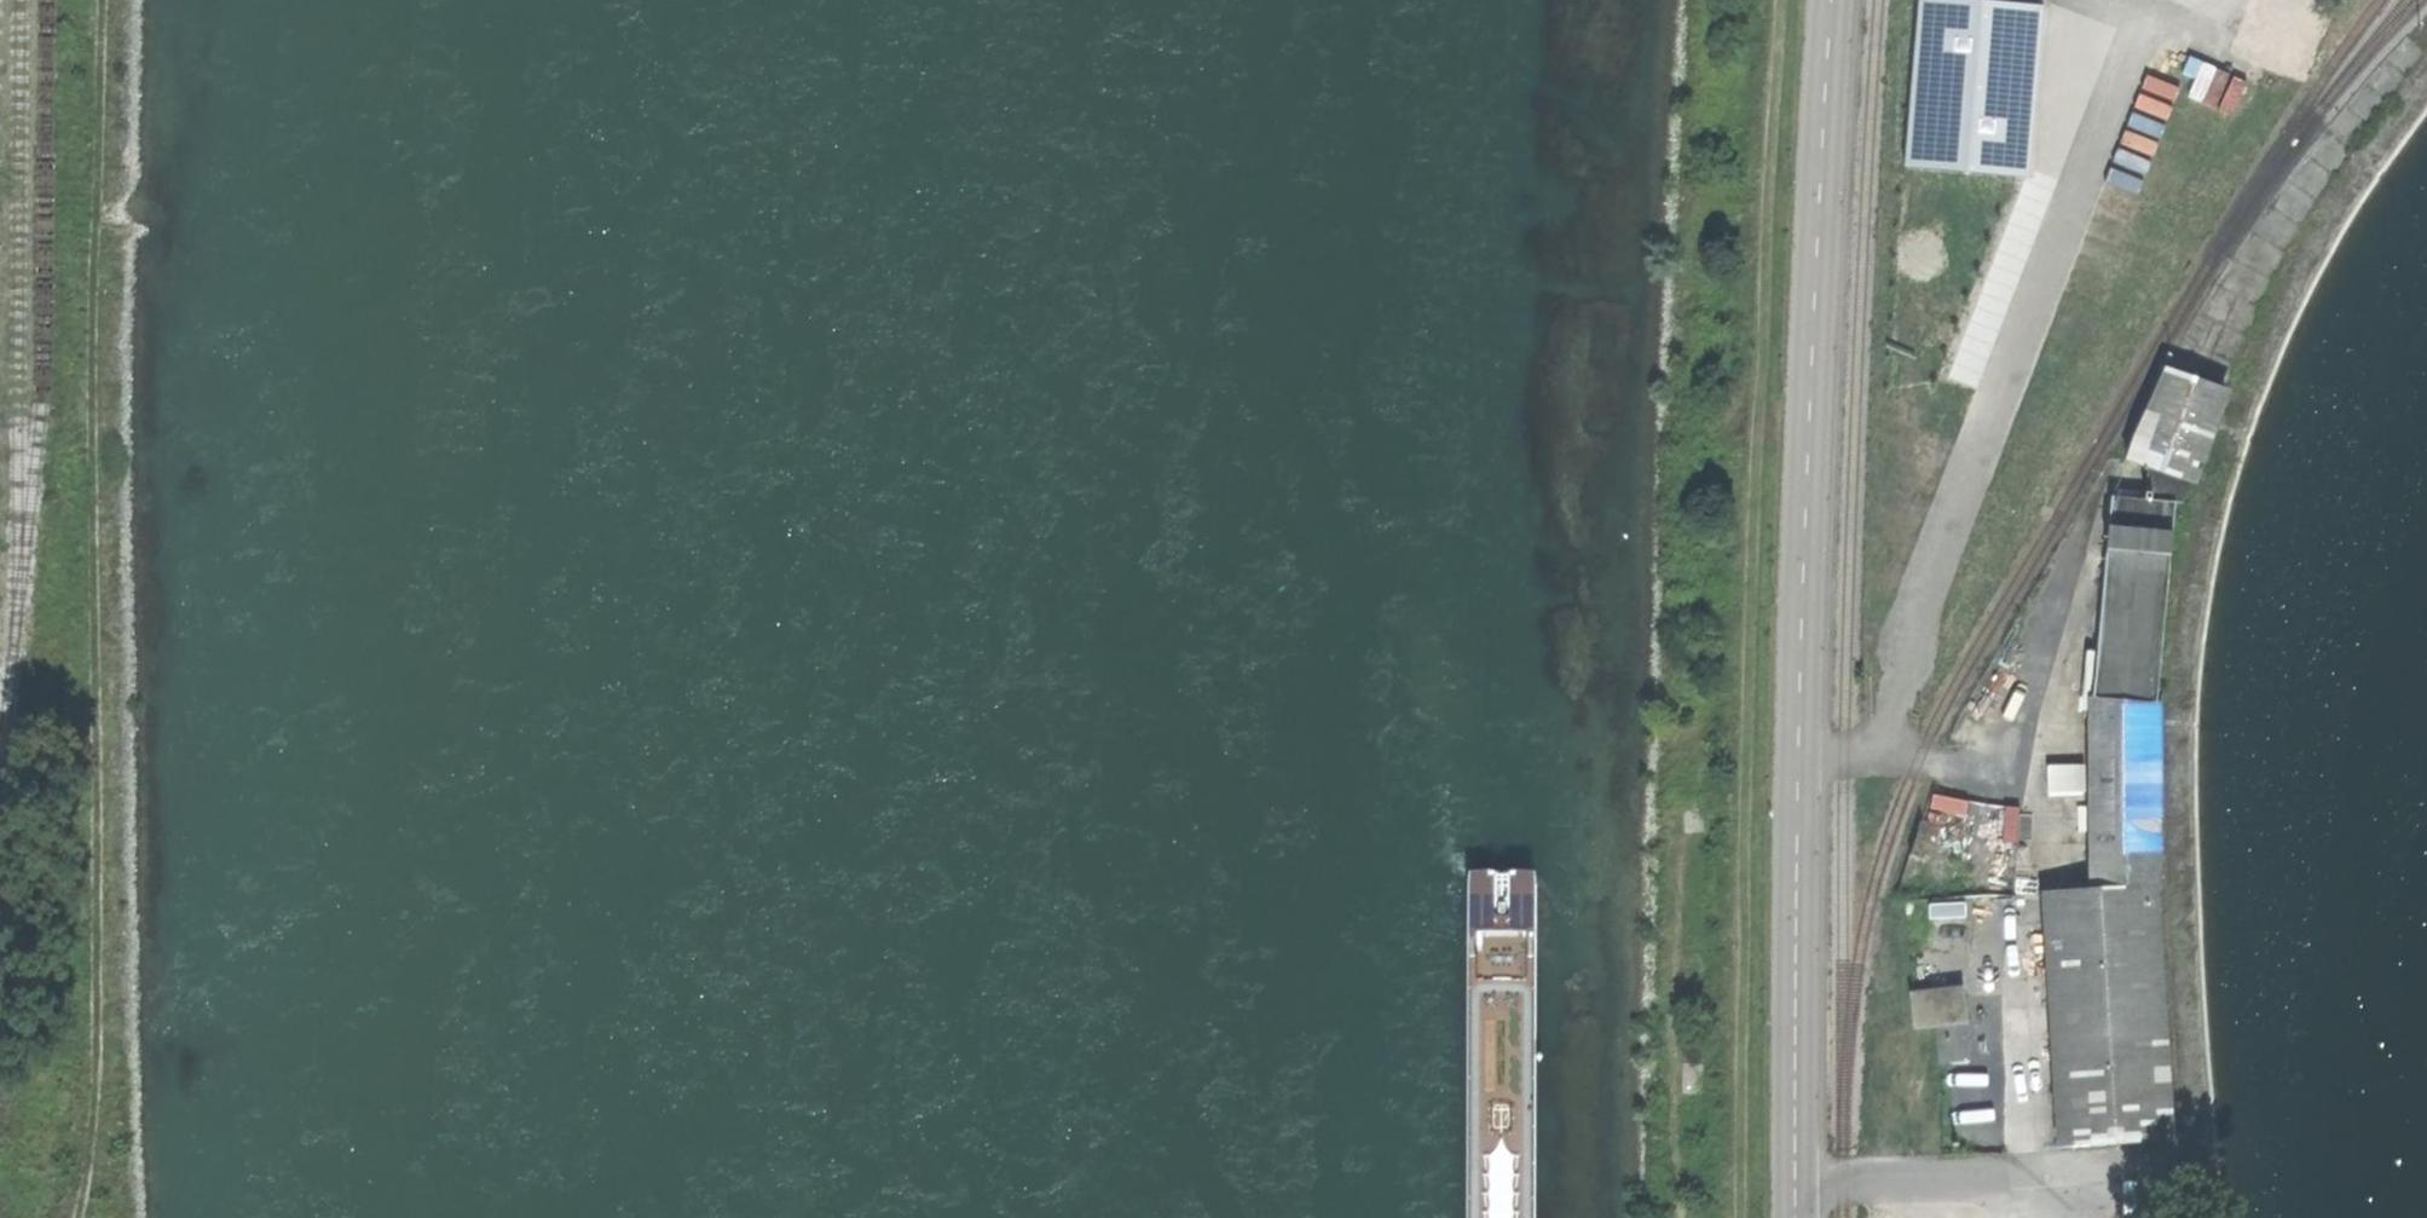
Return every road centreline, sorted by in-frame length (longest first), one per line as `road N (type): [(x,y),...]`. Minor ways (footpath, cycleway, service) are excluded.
road 1 (track): [(77,1217),(96,1058),(92,540),(103,0)]
road 2 (unclassified): [(1794,1217),(1817,223),(1833,0)]

